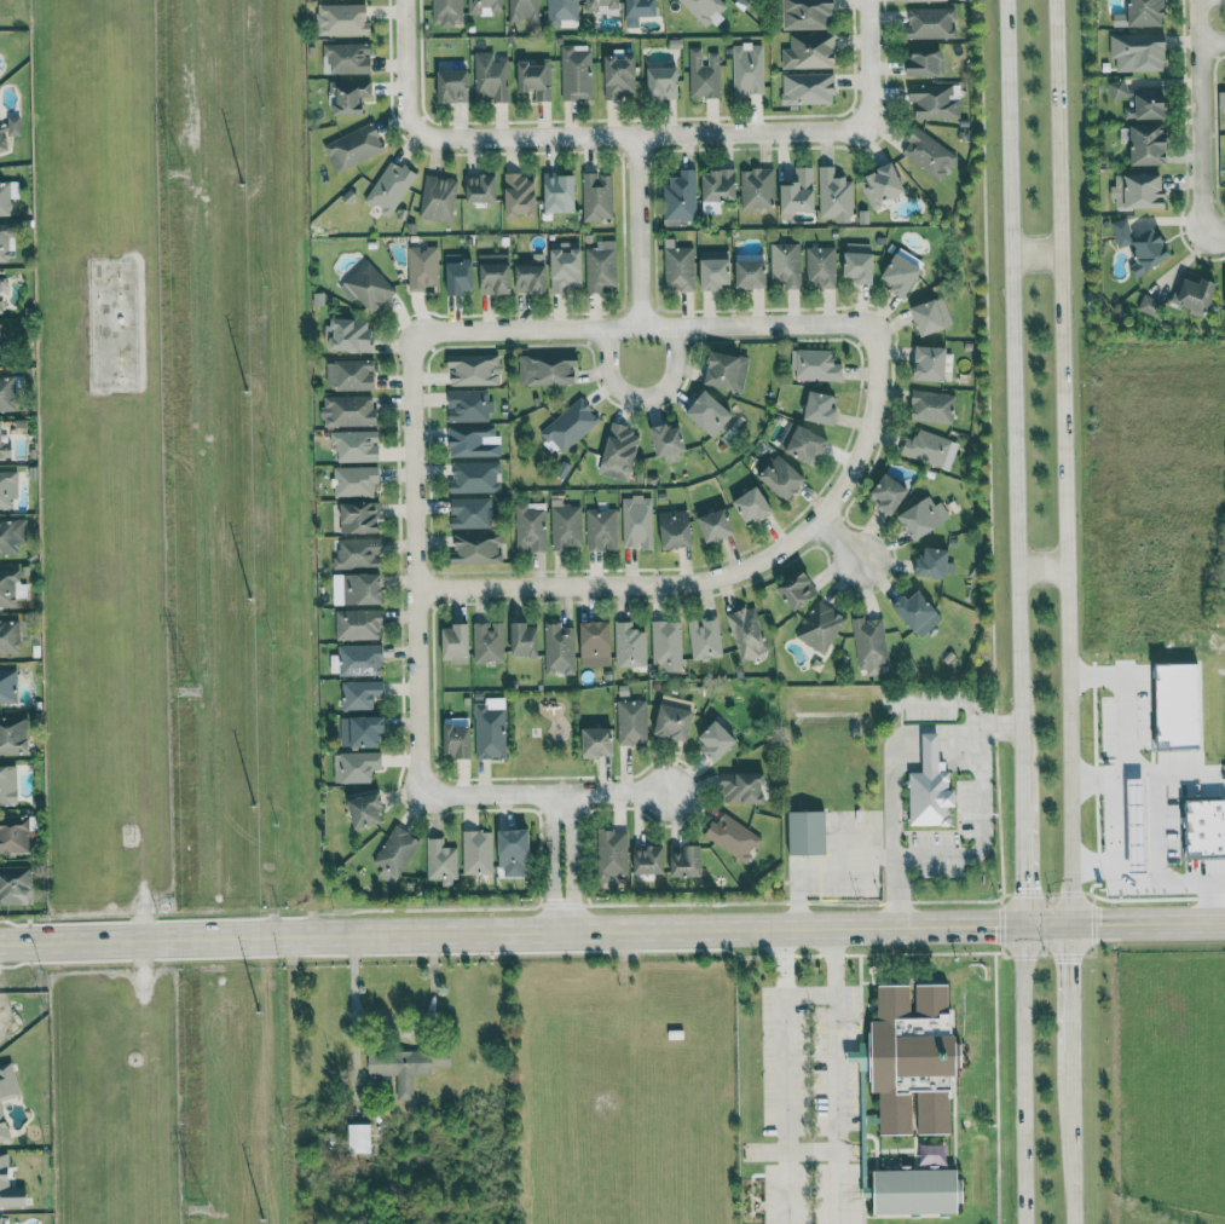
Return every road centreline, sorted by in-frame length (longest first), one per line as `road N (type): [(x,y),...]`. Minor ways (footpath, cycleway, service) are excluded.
road 1 (secondary): [(0,949),(1224,924)]
road 2 (secondary): [(1071,926),(1053,0)]
road 3 (secondary): [(1007,0),(1019,804)]
road 4 (residential): [(416,587),(694,584),(775,553),(828,512),(859,461),(882,373),(867,324)]
road 5 (residential): [(417,339),(410,366),(420,768),(433,791)]
road 6 (residential): [(867,324),(444,331),(417,339)]
road 7 (residential): [(417,131),(443,139),(638,135),(849,128),(863,120)]
road 8 (secondary): [(1021,928),(1024,1223)]
road 9 (residential): [(433,791),(668,791)]
road 10 (residential): [(1197,0),(1202,204),(1214,230)]
road 11 (residential): [(638,135),(643,325)]
road 12 (residential): [(608,327),(617,386),(655,397),(675,371),(675,325)]
road 13 (secondary): [(1072,1223),(1069,1047)]
road 14 (residential): [(548,795),(550,937)]
road 15 (residential): [(571,937),(570,795)]
road 16 (residential): [(405,0),(408,111),(417,131)]
road 17 (secondary): [(1019,804),(1021,928)]
road 18 (secondary): [(1069,1047),(1071,926)]
road 19 (residential): [(863,120),(867,0)]

